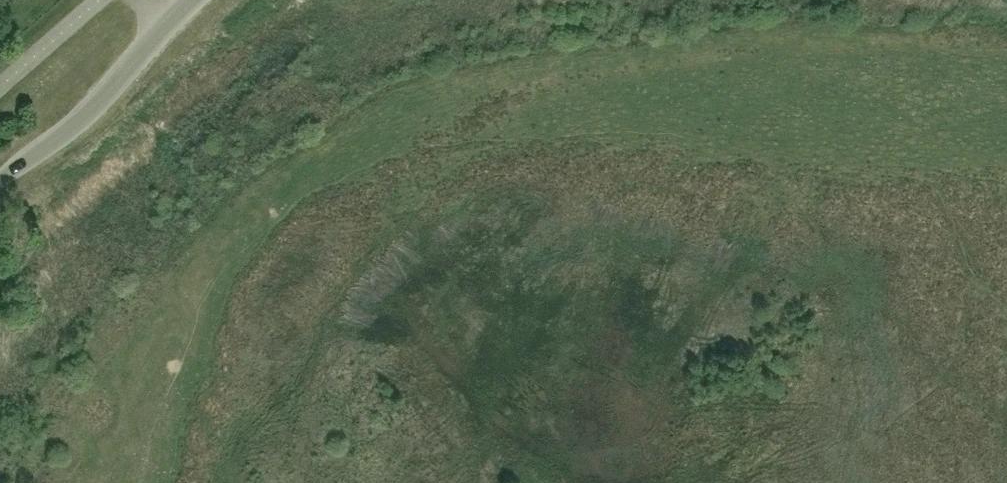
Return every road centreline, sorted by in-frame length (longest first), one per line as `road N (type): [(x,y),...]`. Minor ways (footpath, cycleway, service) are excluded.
road 1 (tertiary): [(0,178),(81,121),(192,0)]

